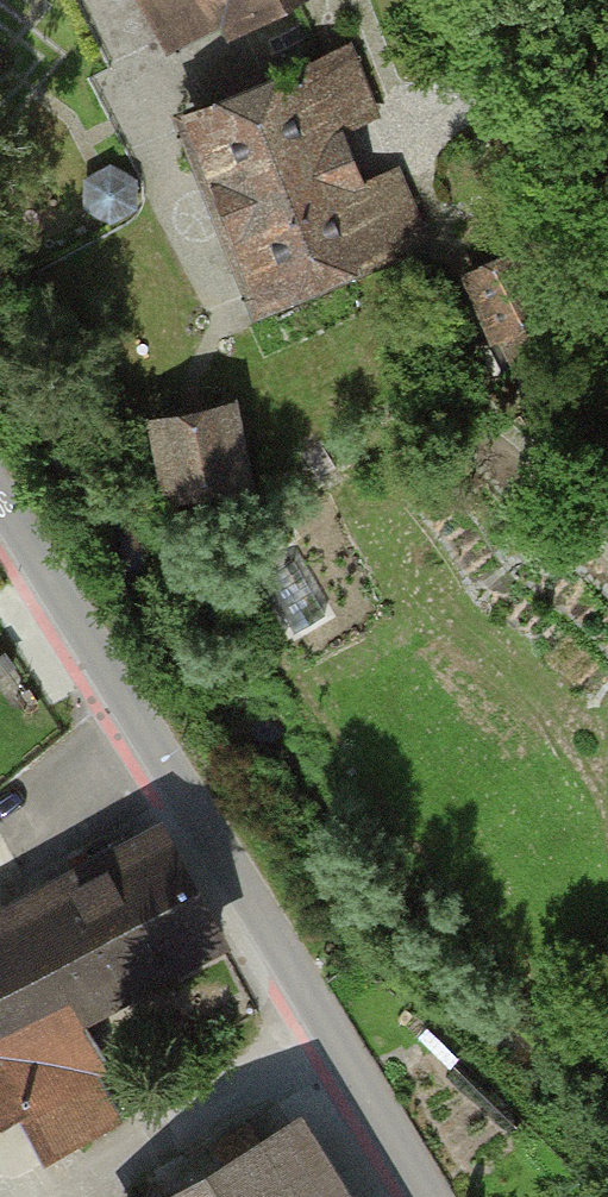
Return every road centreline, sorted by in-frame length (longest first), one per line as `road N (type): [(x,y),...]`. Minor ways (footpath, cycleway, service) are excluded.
road 1 (residential): [(0,499),(329,1029)]
road 2 (residential): [(607,180),(517,0)]
road 3 (unclassified): [(329,1029),(432,1196)]

